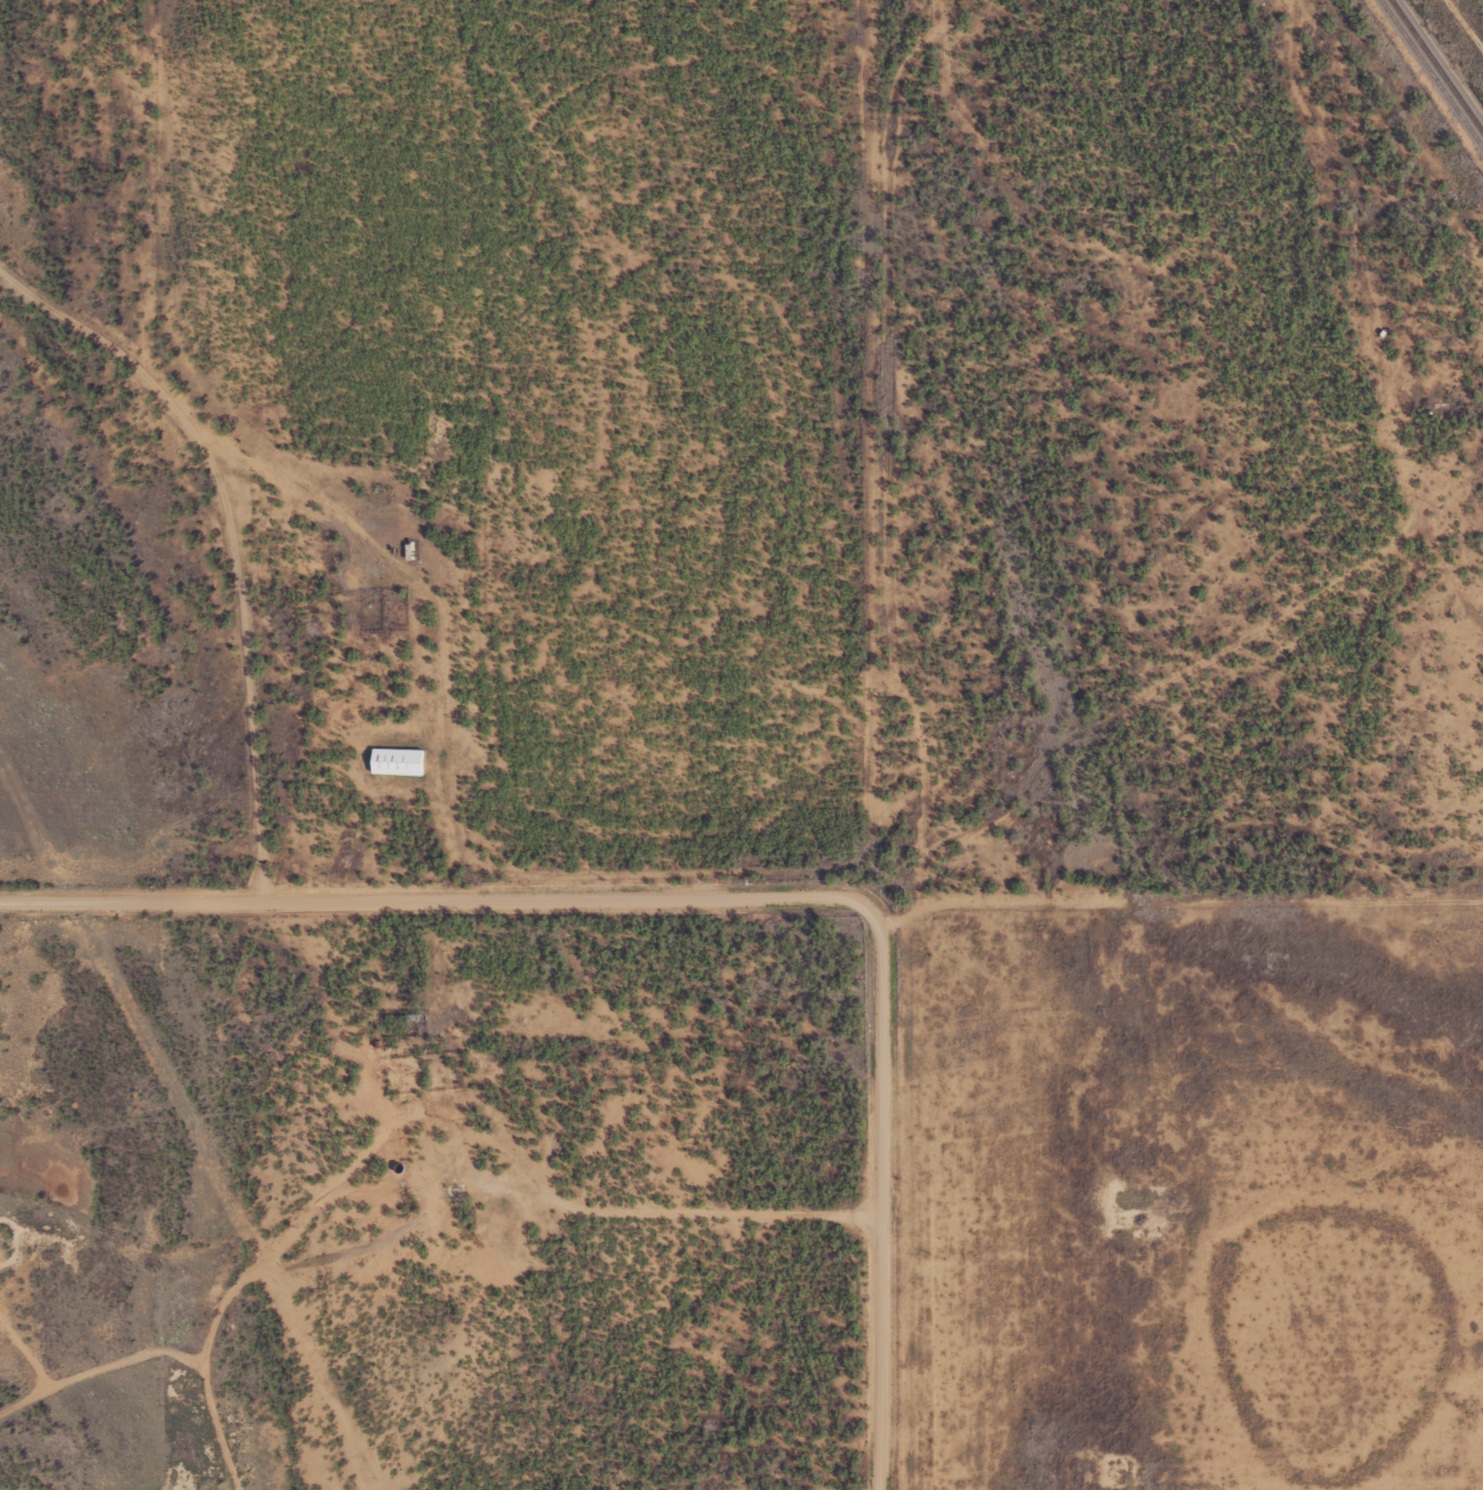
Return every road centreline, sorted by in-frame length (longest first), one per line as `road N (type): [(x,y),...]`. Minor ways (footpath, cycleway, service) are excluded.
road 1 (residential): [(0,902),(263,892),(823,896),(871,907),(887,940),(885,1489)]

